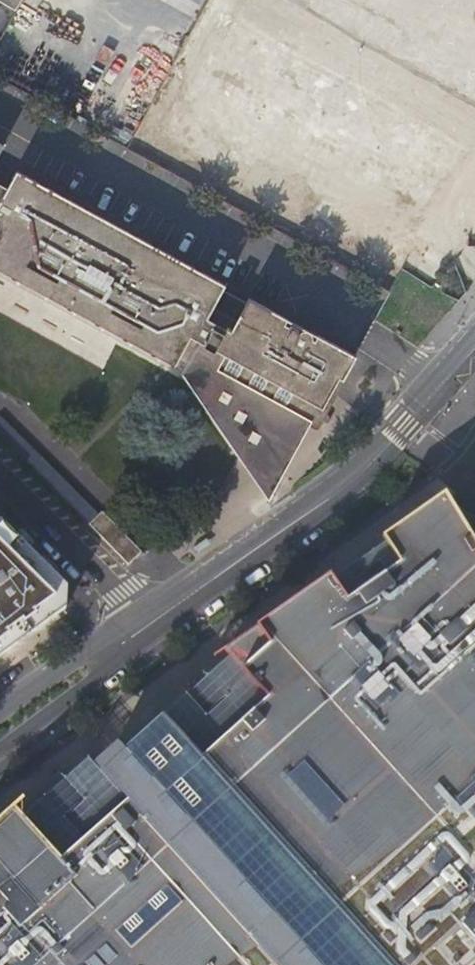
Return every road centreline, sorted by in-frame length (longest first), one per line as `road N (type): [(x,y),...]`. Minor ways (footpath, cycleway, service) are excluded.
road 1 (secondary): [(474,345),(369,467),(164,616)]
road 2 (residential): [(164,616),(114,592),(0,478)]
road 3 (secondary): [(0,750),(130,655),(164,616)]
road 4 (secondary): [(164,616),(109,637),(0,715)]

